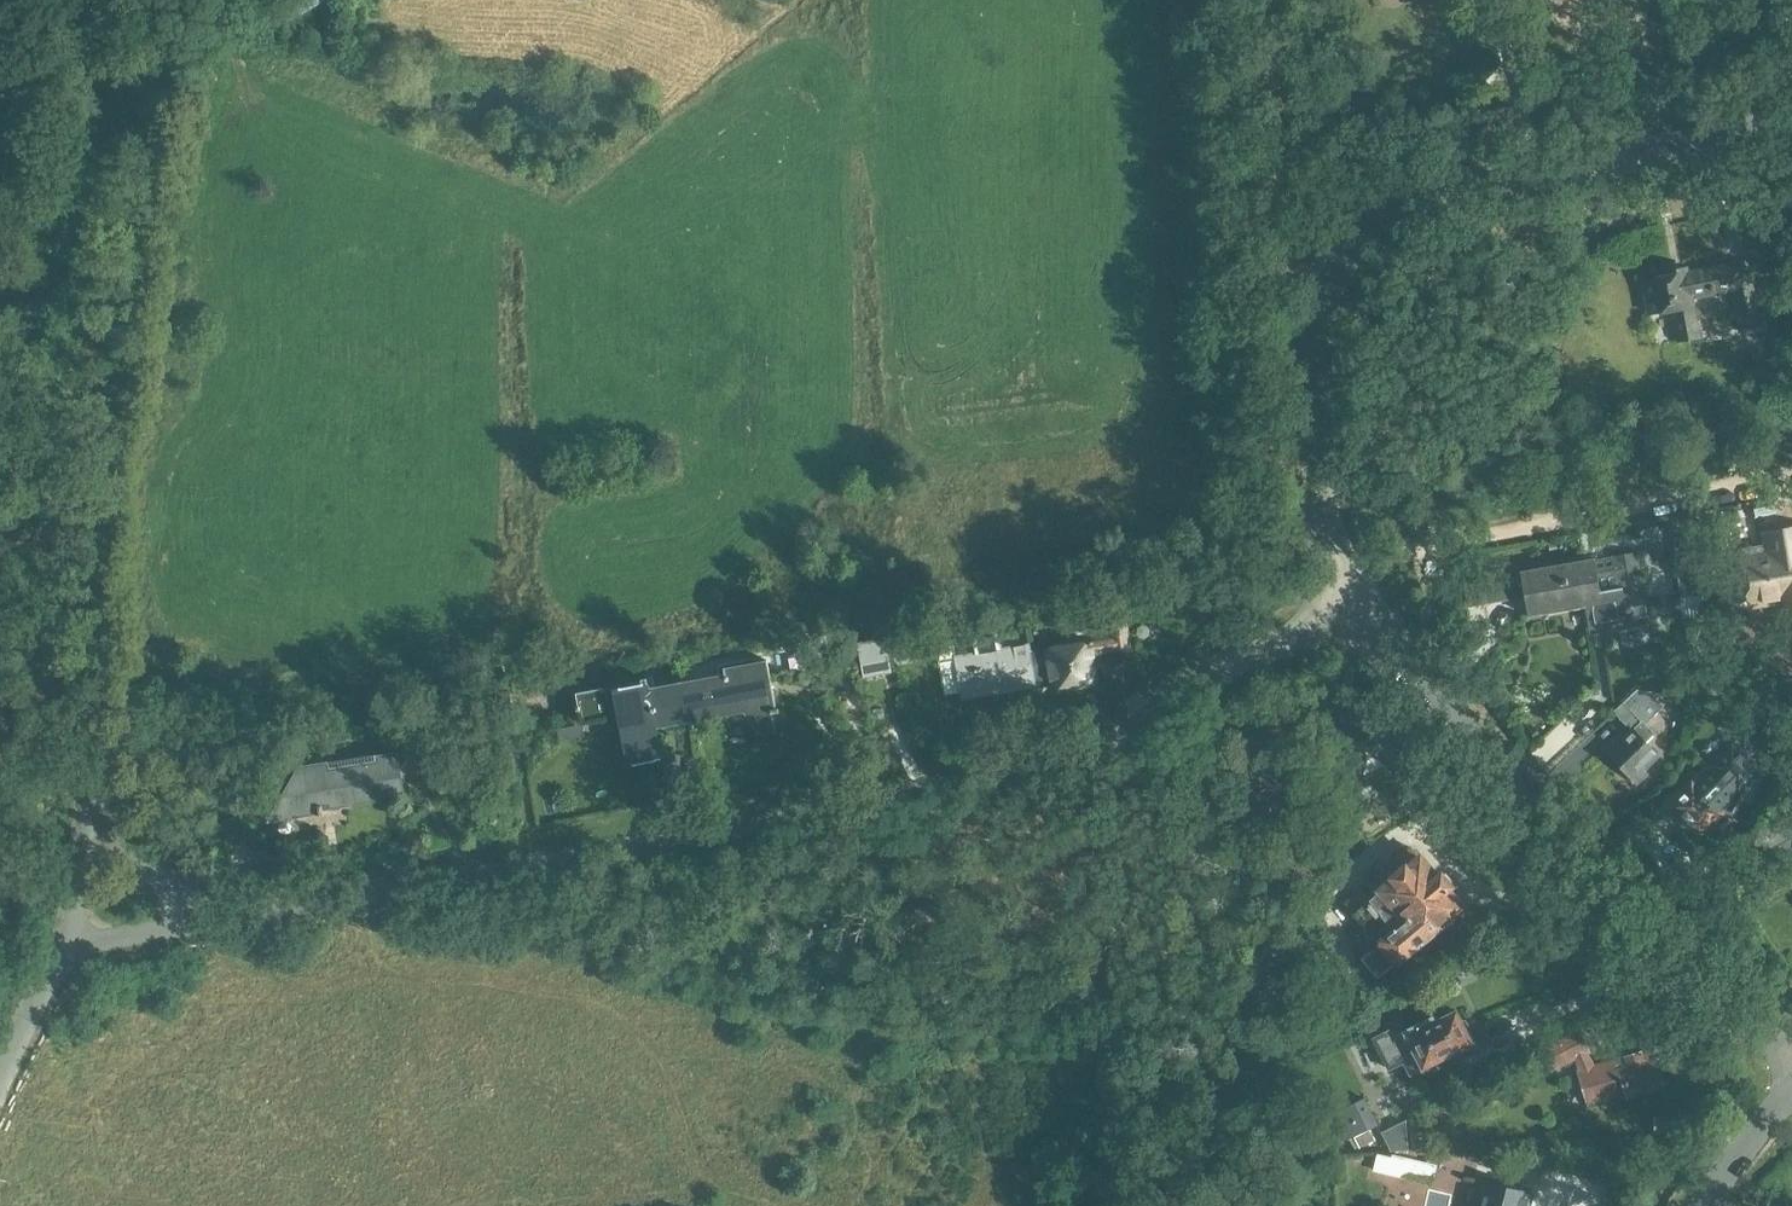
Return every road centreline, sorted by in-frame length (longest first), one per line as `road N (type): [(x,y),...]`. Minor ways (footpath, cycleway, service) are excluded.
road 1 (residential): [(1319,606),(1132,733),(1016,778),(212,919)]
road 2 (residential): [(1319,606),(1314,375),(1334,246),(1371,214),(1473,177),(1791,122)]
road 3 (residential): [(87,814),(89,564),(143,151),(145,0)]
road 4 (residential): [(1791,1072),(1353,588),(1319,606)]
road 5 (residential): [(212,919),(87,814)]
road 6 (residential): [(1691,1205),(1791,1079)]
road 7 (residential): [(212,919),(59,945)]
road 8 (residential): [(59,945),(0,1072)]
road 9 (residential): [(87,814),(59,945)]

